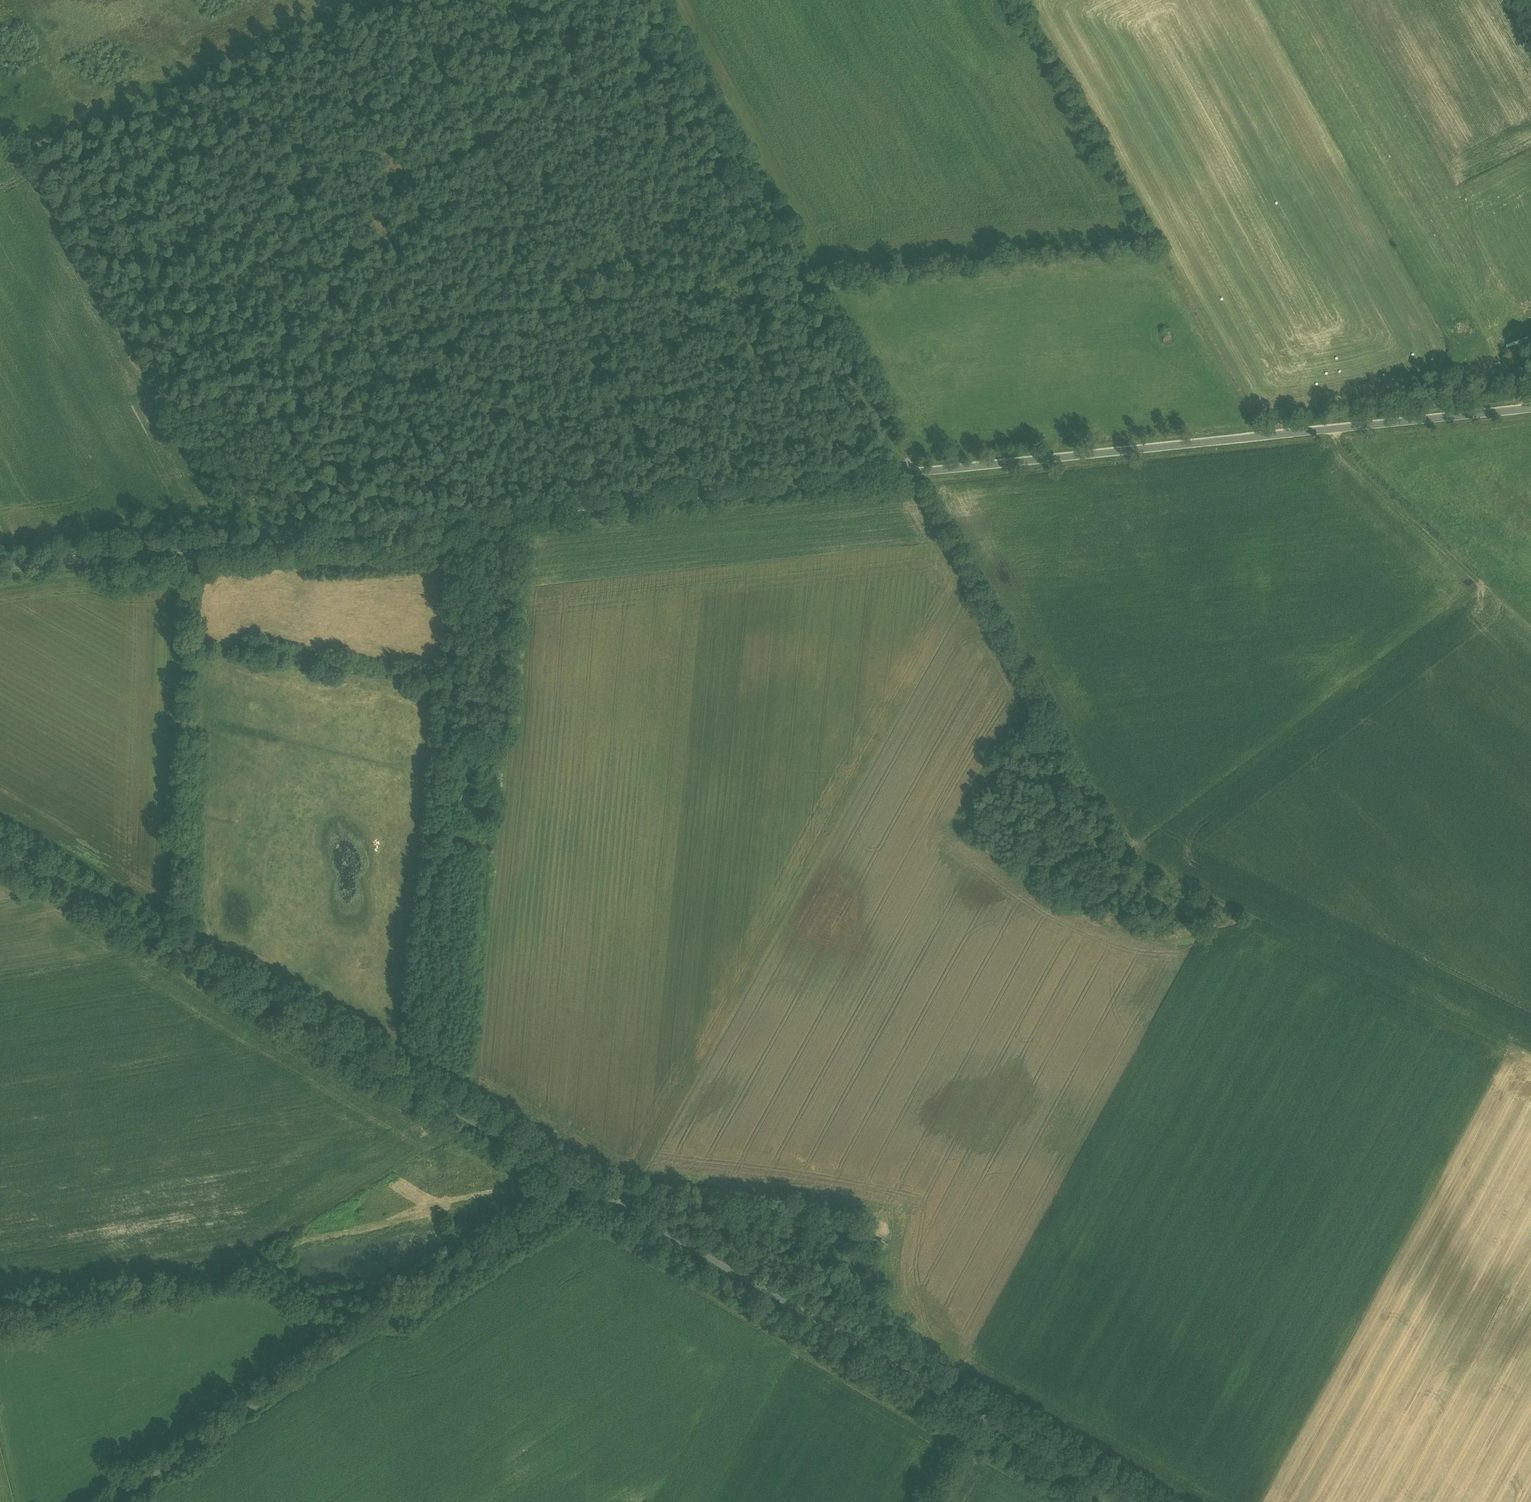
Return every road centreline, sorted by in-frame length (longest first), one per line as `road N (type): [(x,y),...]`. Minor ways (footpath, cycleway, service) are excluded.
road 1 (tertiary): [(1530,408),(0,567)]
road 2 (residential): [(0,842),(593,1183)]
road 3 (residential): [(593,1183),(1139,1501)]
road 4 (residential): [(114,1501),(593,1183)]

